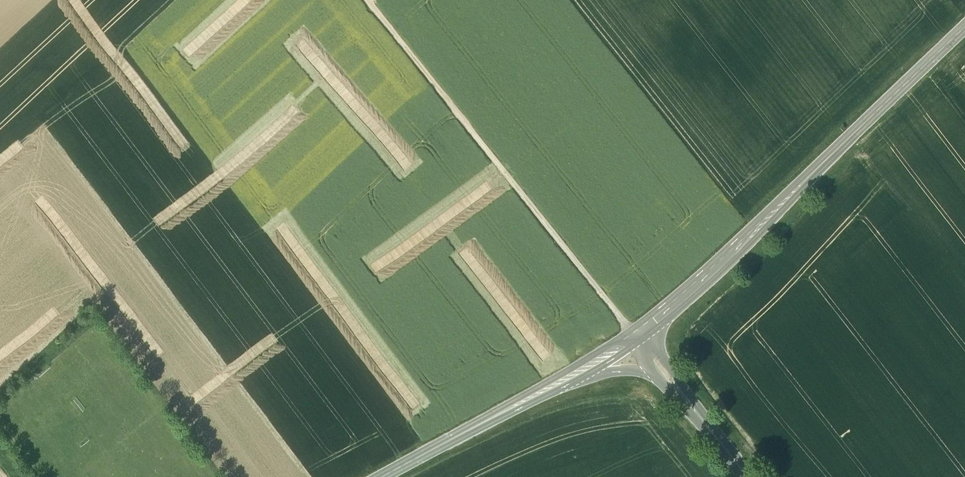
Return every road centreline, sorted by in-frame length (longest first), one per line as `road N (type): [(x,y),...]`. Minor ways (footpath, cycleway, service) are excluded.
road 1 (secondary): [(964,42),(645,331)]
road 2 (track): [(367,0),(635,336)]
road 3 (secondary): [(558,384),(386,476)]

